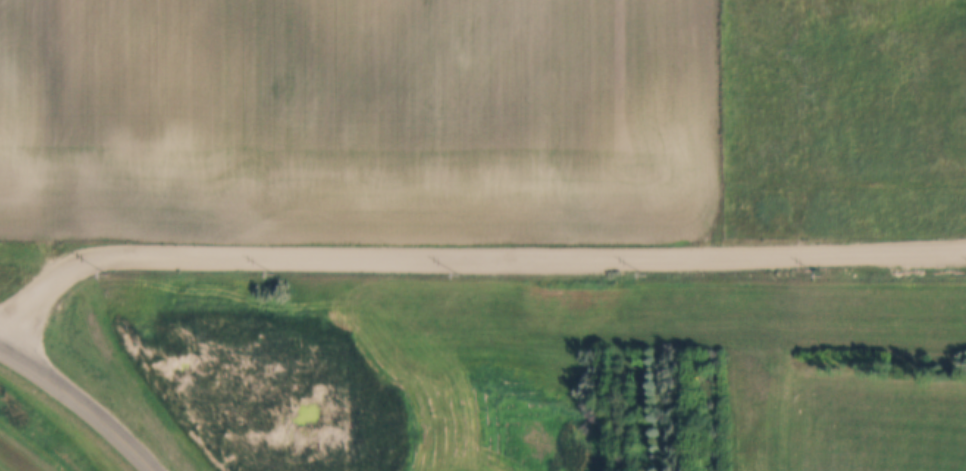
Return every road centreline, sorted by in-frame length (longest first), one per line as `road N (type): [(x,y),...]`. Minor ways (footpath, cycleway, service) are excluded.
road 1 (track): [(26,359),(55,241),(53,0)]
road 2 (residential): [(161,470),(79,394),(0,345)]

